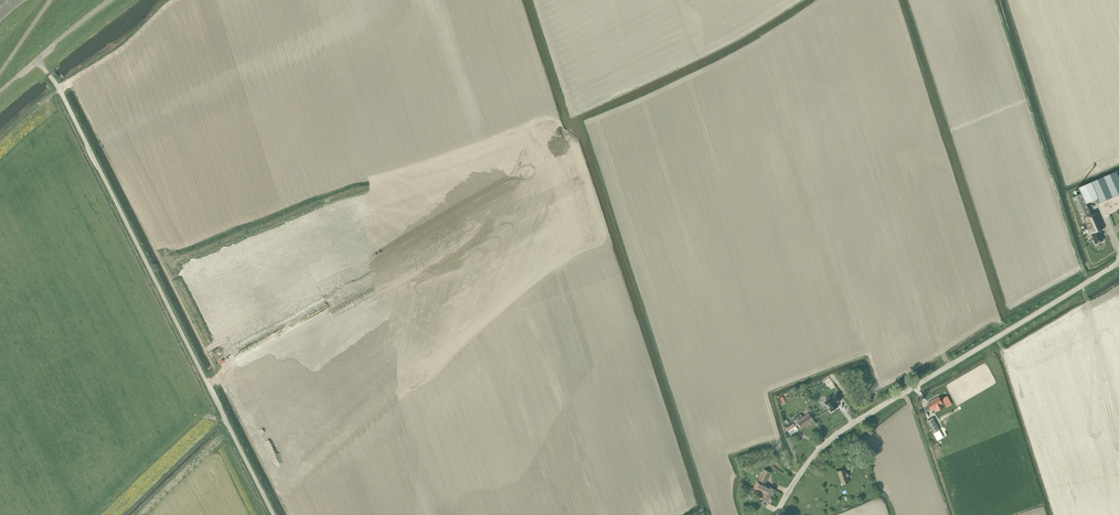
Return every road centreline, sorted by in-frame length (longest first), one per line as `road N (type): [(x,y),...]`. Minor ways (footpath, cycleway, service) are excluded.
road 1 (unclassified): [(274,514),(63,96),(36,59)]
road 2 (unclassified): [(778,514),(813,456),(850,425),(1118,265)]

